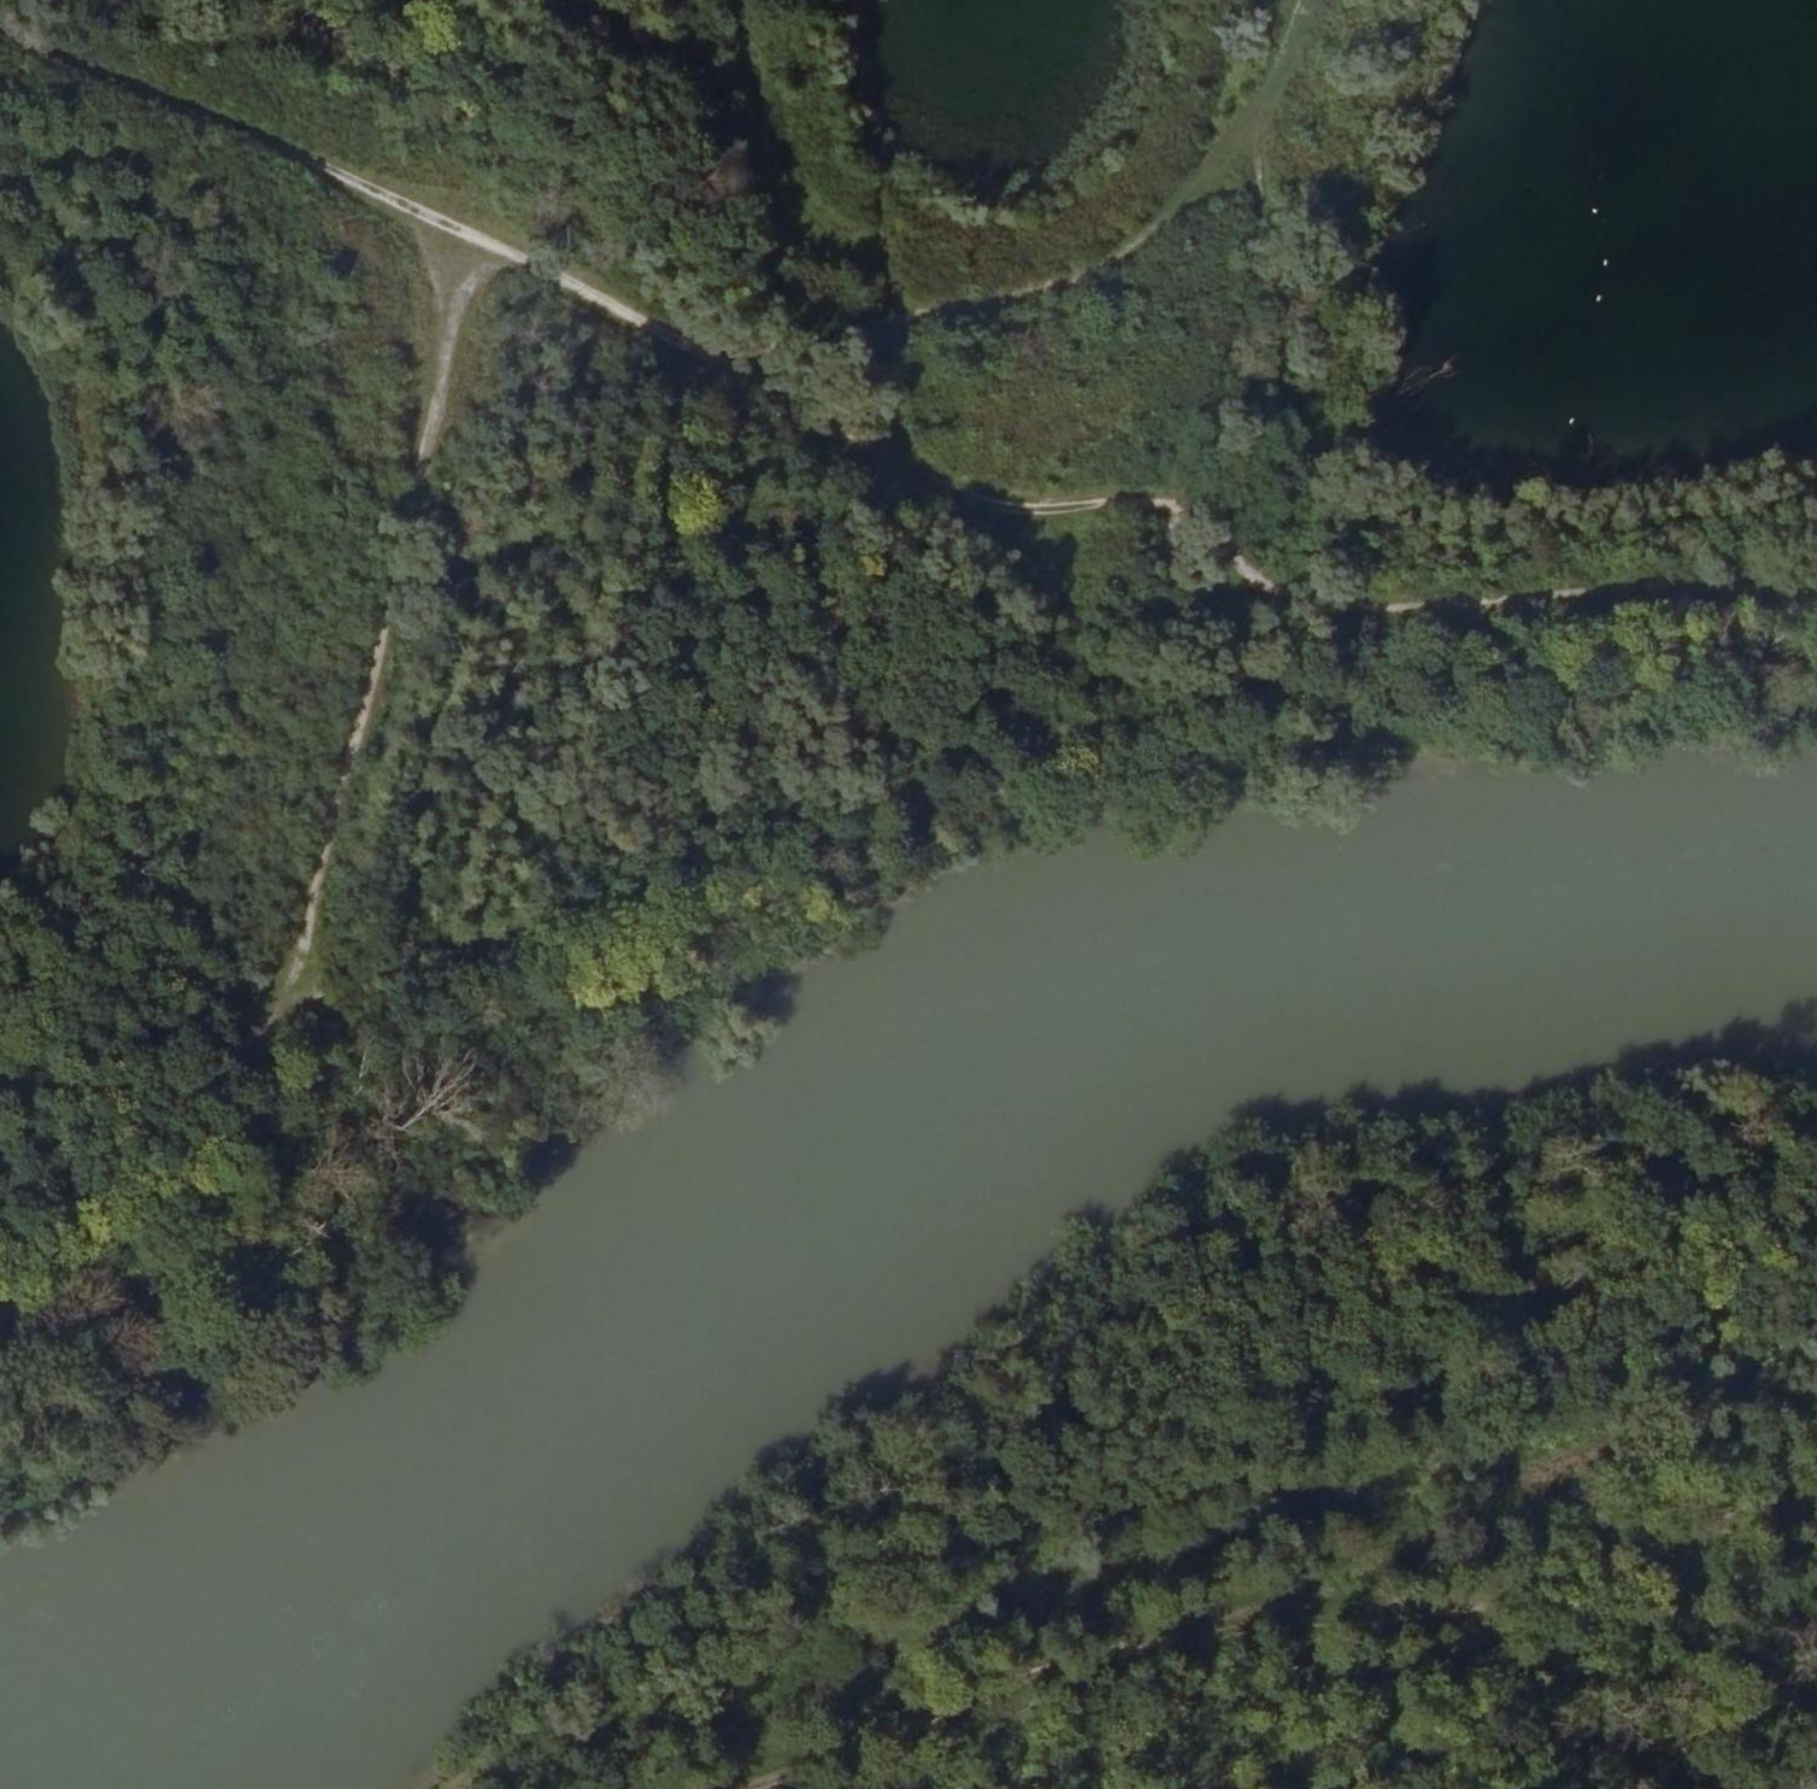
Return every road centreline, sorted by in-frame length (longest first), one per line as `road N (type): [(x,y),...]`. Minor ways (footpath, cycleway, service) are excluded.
road 1 (track): [(690,1788),(1234,1613),(1407,1616),(1816,1504)]

